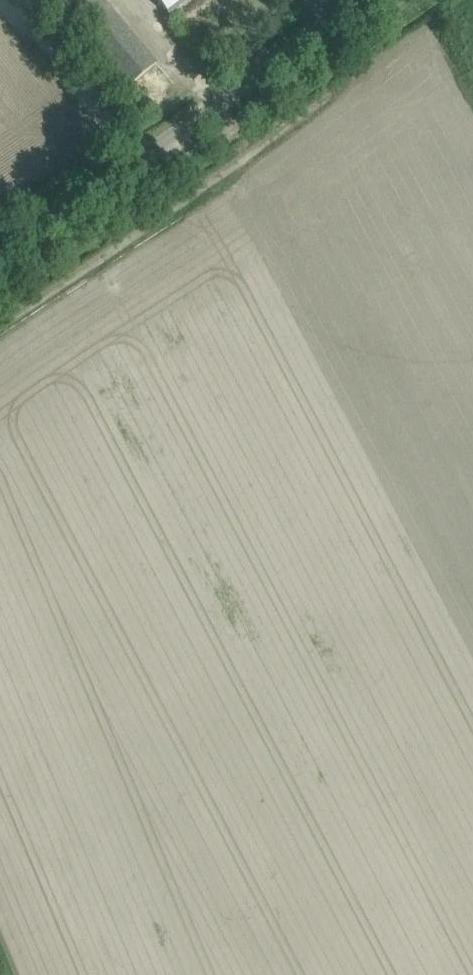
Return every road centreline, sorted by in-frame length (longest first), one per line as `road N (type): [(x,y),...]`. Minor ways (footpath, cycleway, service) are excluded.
road 1 (unclassified): [(0,252),(359,0)]

